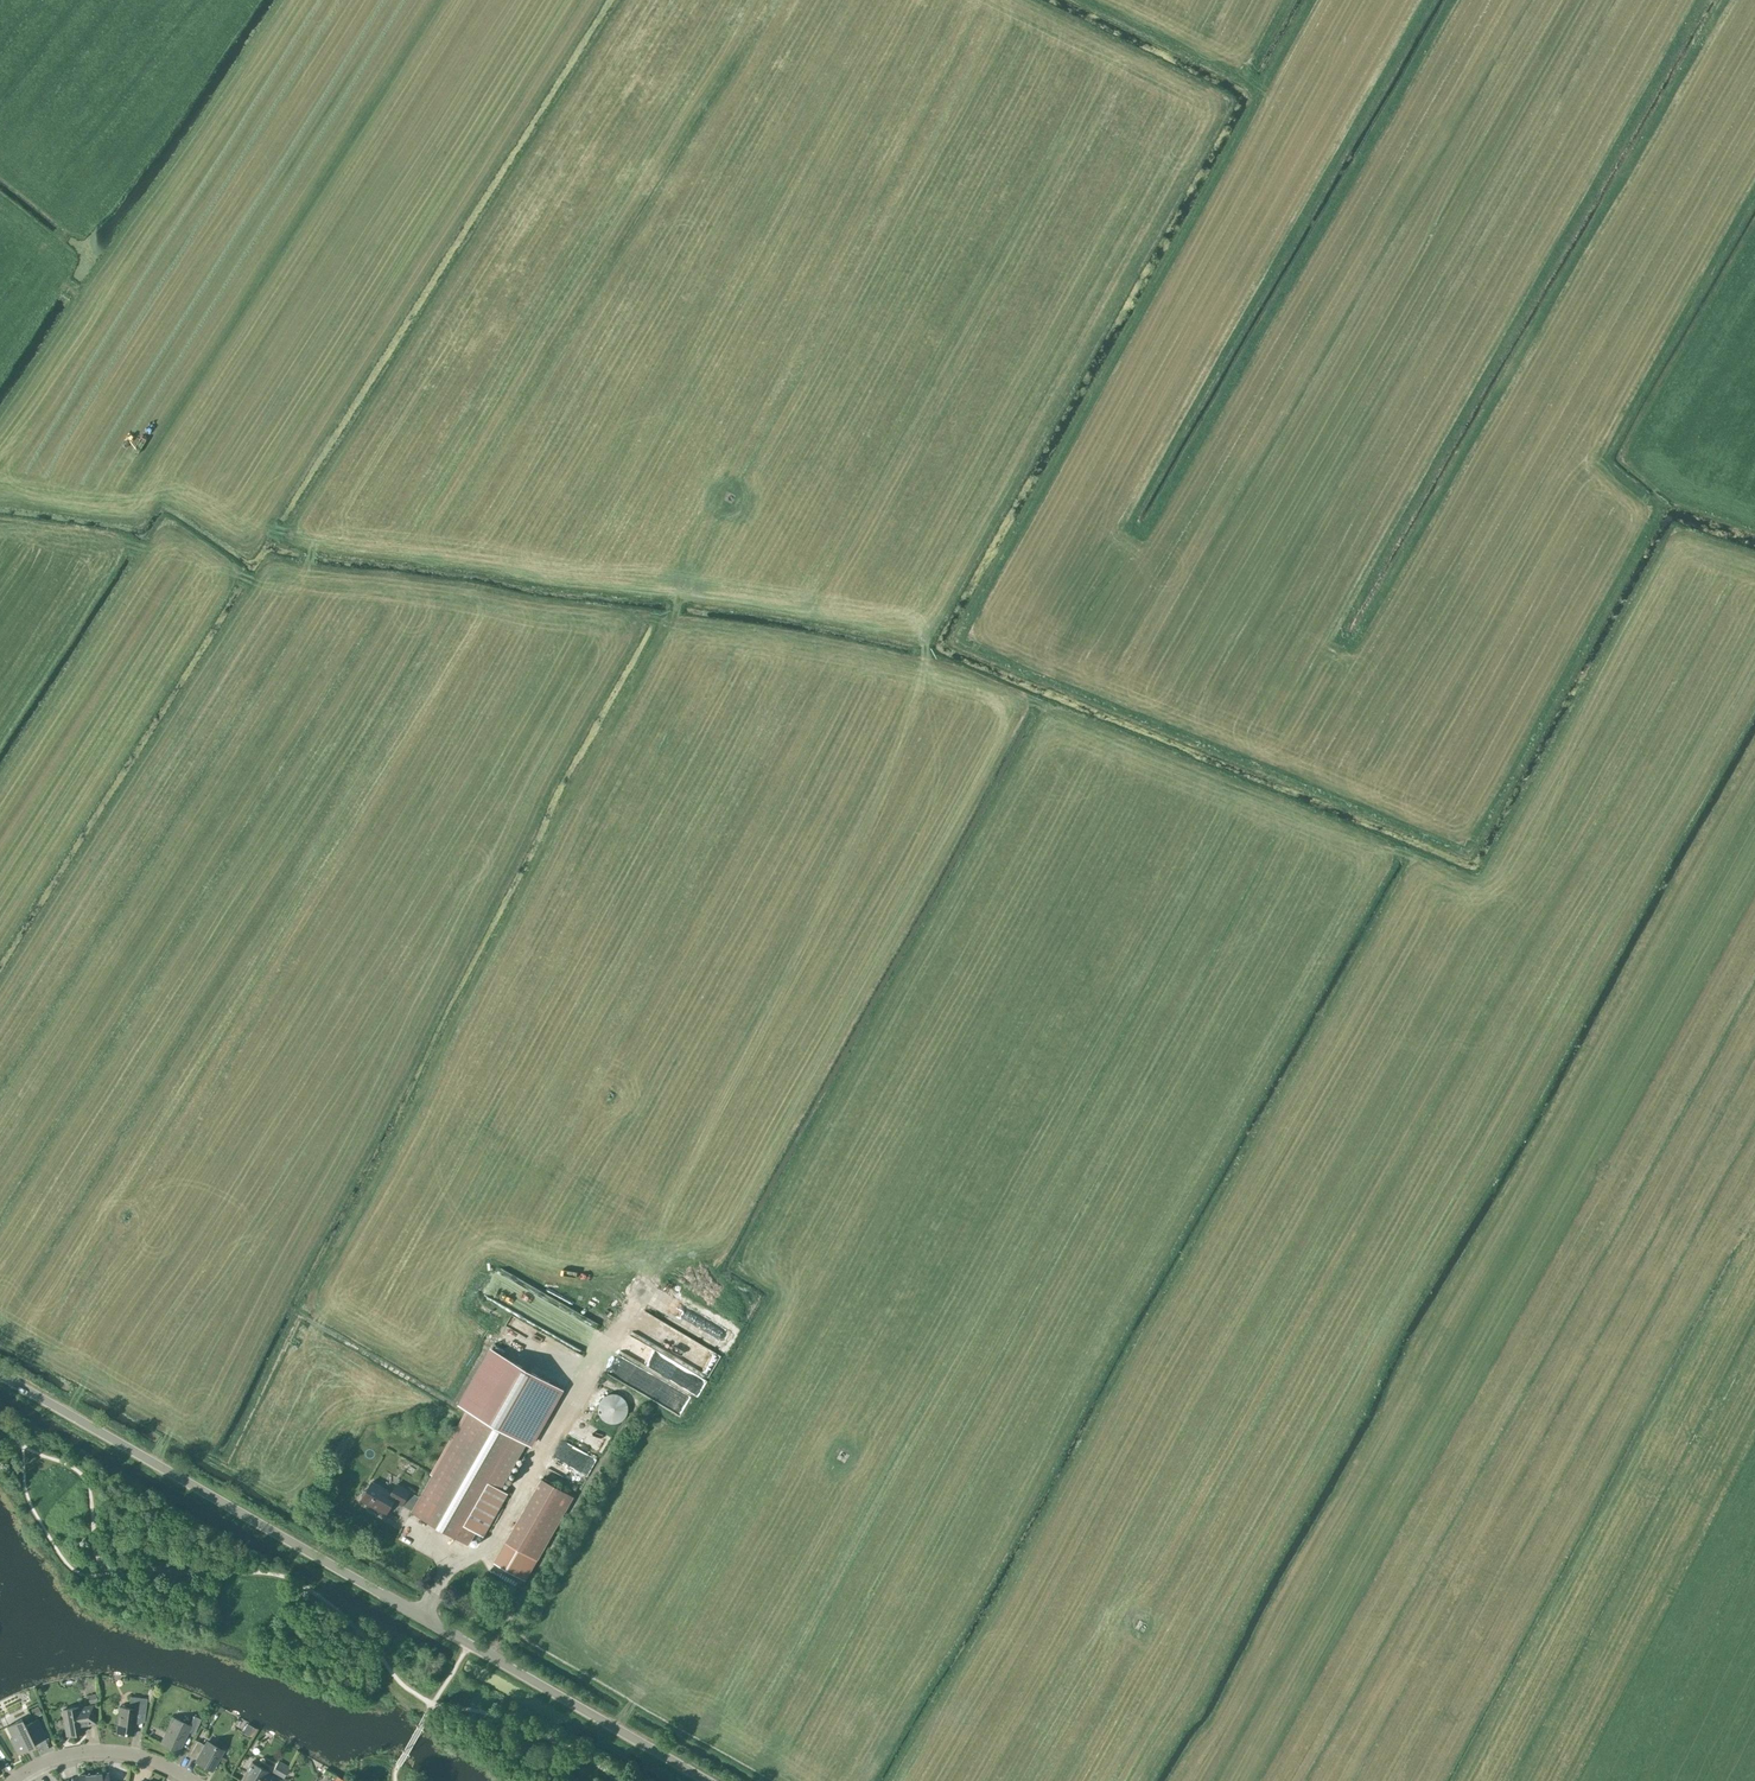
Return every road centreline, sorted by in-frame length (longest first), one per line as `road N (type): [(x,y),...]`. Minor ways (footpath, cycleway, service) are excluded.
road 1 (unclassified): [(708,1780),(0,1375)]
road 2 (residential): [(13,1780),(57,1758),(102,1751),(144,1757),(194,1780)]

